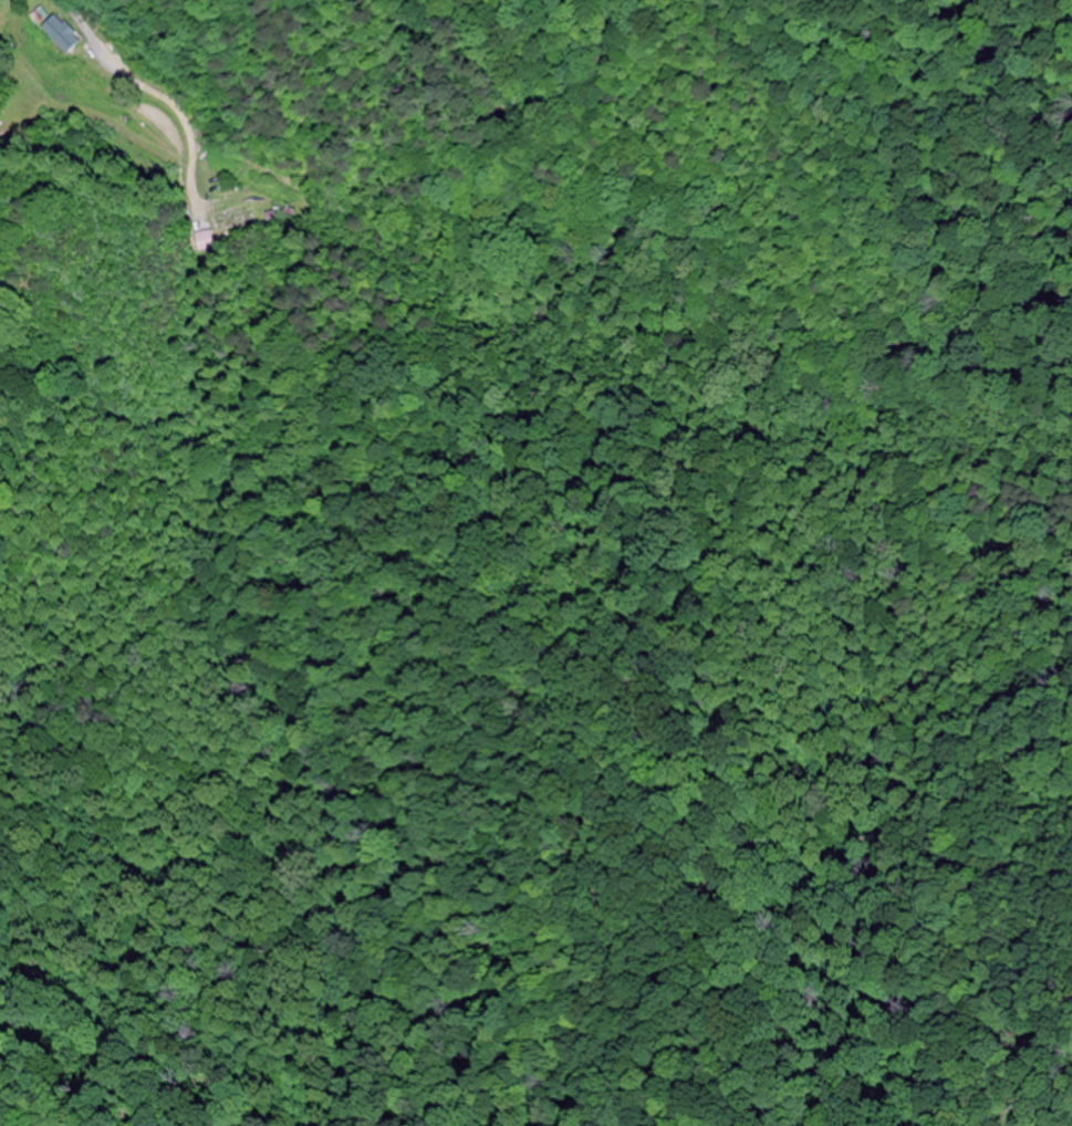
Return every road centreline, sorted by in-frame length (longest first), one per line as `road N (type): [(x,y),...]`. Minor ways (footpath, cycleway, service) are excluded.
road 1 (residential): [(85,0),(147,83),(229,164)]

